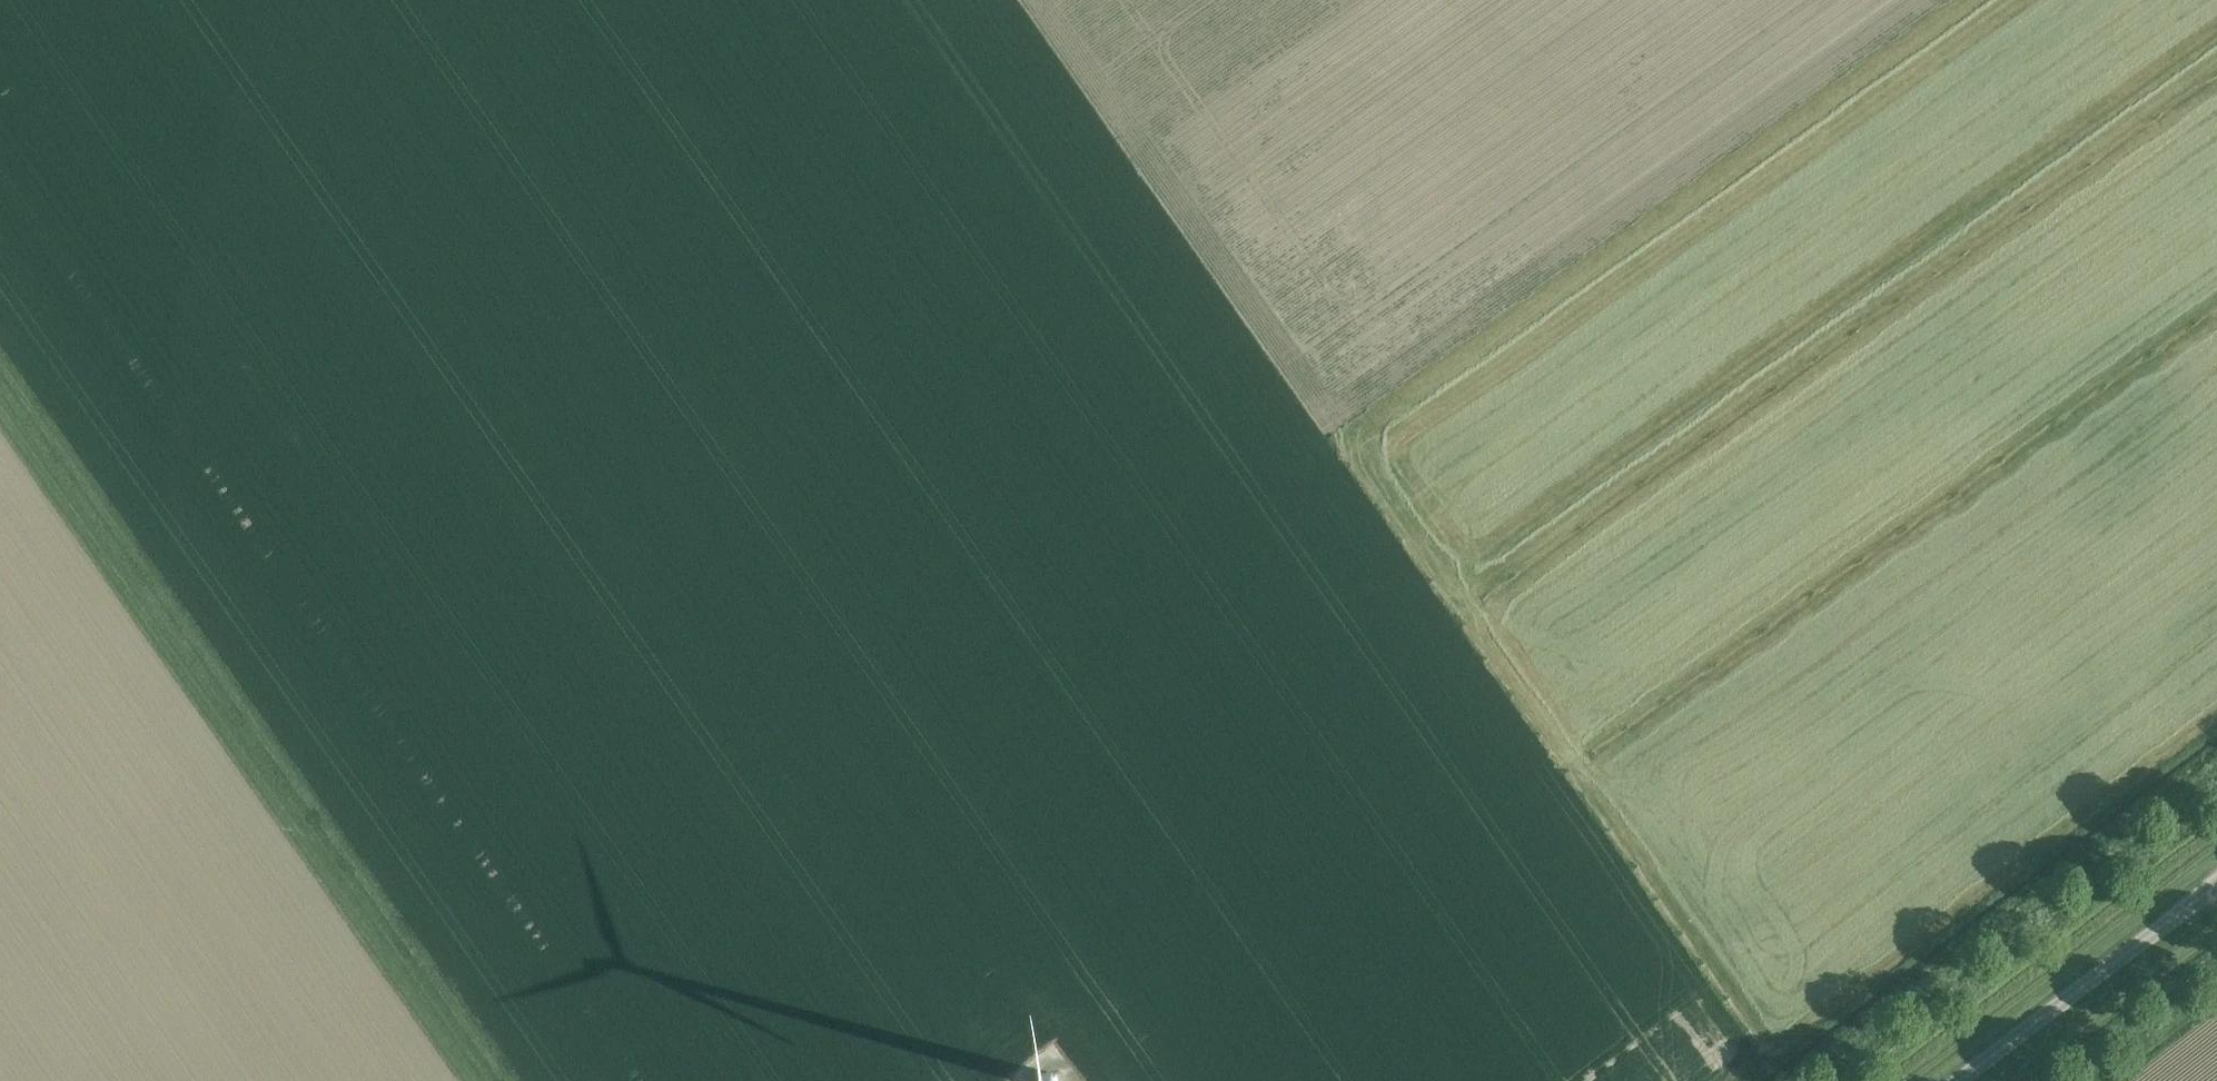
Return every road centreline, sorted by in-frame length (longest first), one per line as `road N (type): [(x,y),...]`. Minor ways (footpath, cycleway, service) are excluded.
road 1 (tertiary): [(1960,1080),(2216,884)]

